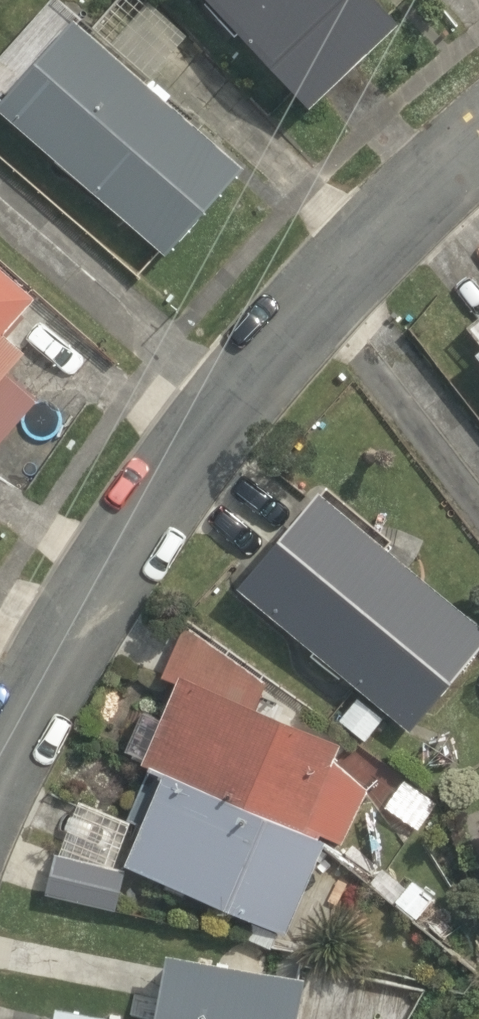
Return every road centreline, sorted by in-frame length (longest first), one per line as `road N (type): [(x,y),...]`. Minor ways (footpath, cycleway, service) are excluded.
road 1 (residential): [(478,145),(332,280),(191,444),(0,778)]

